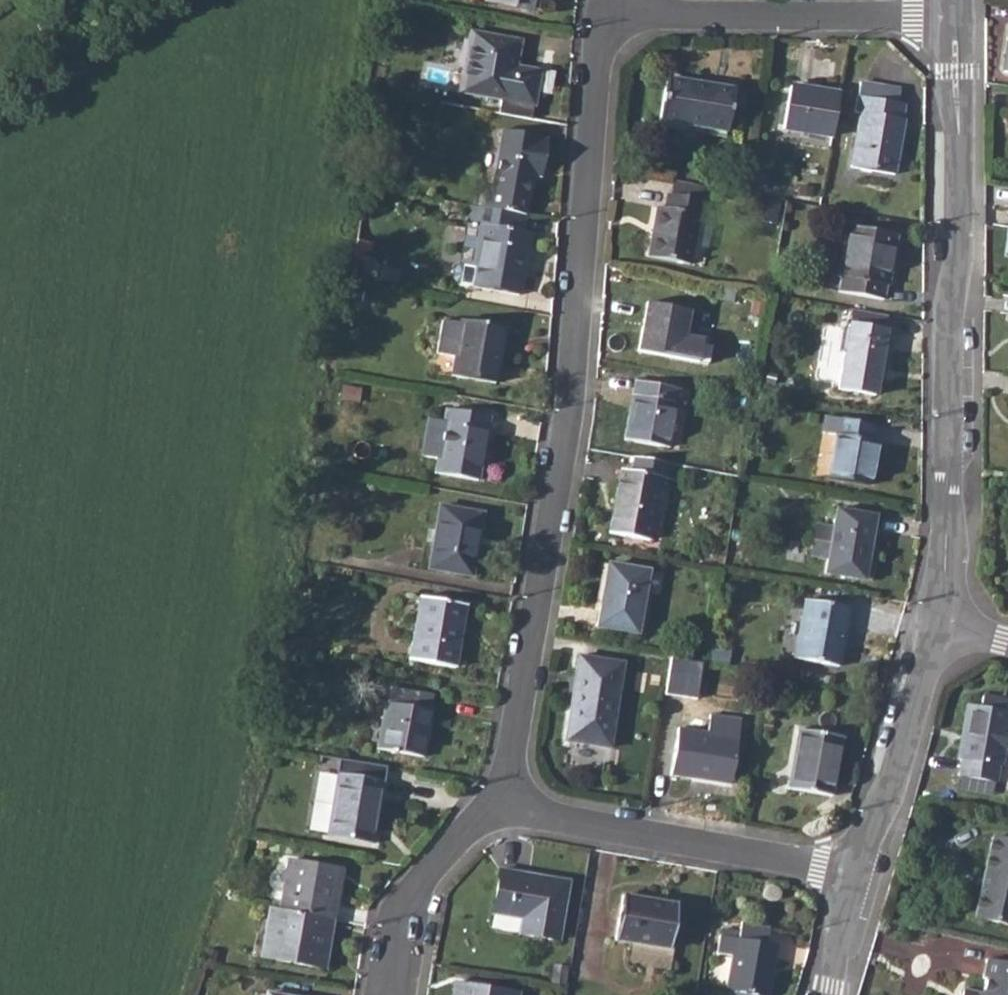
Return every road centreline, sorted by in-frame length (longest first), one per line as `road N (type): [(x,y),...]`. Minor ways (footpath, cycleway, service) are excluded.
road 1 (residential): [(603,13),(572,404),(505,801)]
road 2 (residential): [(942,618),(949,318),(962,253),(953,17)]
road 3 (residential): [(505,801),(576,828),(859,870)]
road 4 (residential): [(953,17),(603,13)]
road 5 (residential): [(859,870),(901,763),(942,618)]
road 6 (residential): [(505,801),(417,885),(406,981)]
road 7 (residential): [(827,994),(859,870)]

